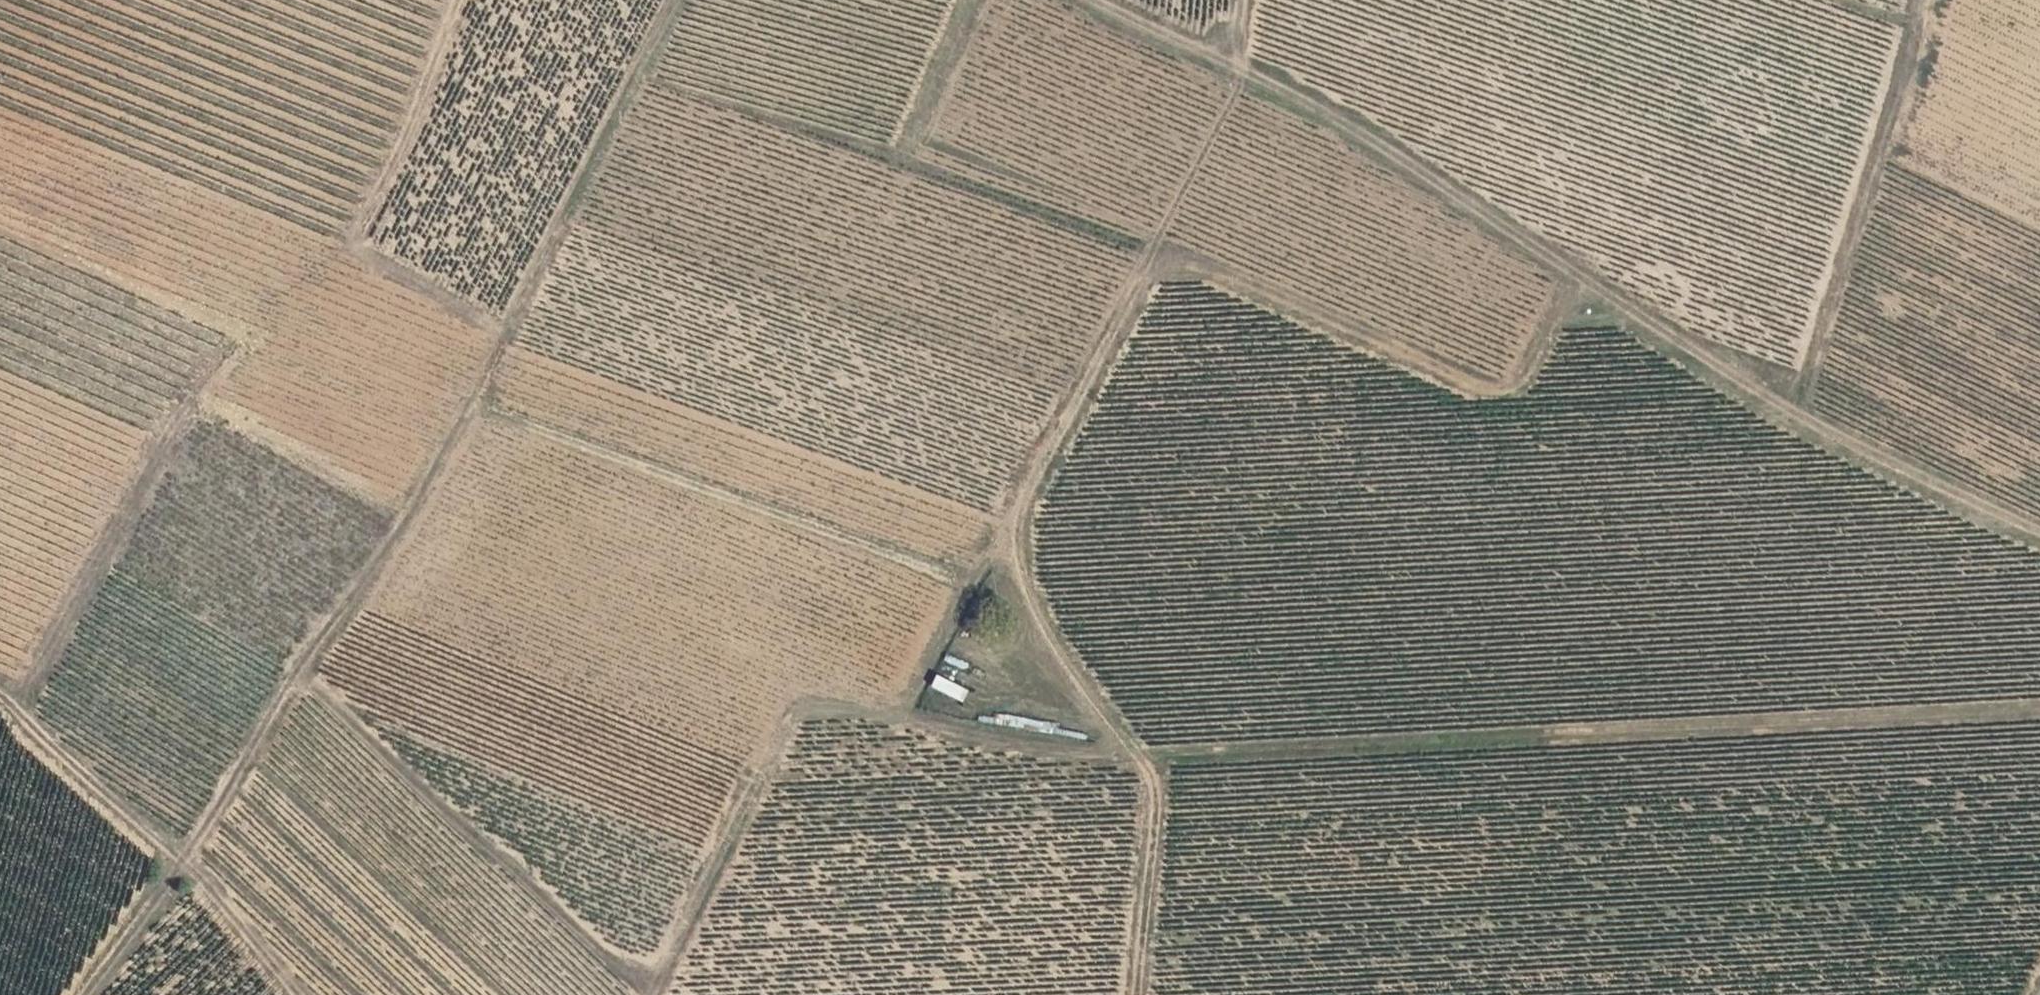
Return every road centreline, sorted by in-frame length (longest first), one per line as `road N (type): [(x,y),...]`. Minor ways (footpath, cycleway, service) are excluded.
road 1 (track): [(2039,529),(1828,431),(1338,118),(1090,0)]
road 2 (track): [(1137,994),(1156,807),(1152,781),(1052,640),(1028,594),(1016,524),(1241,72),(1244,0)]
road 3 (track): [(85,994),(182,861),(418,498)]
road 4 (track): [(0,695),(182,861),(298,994)]

